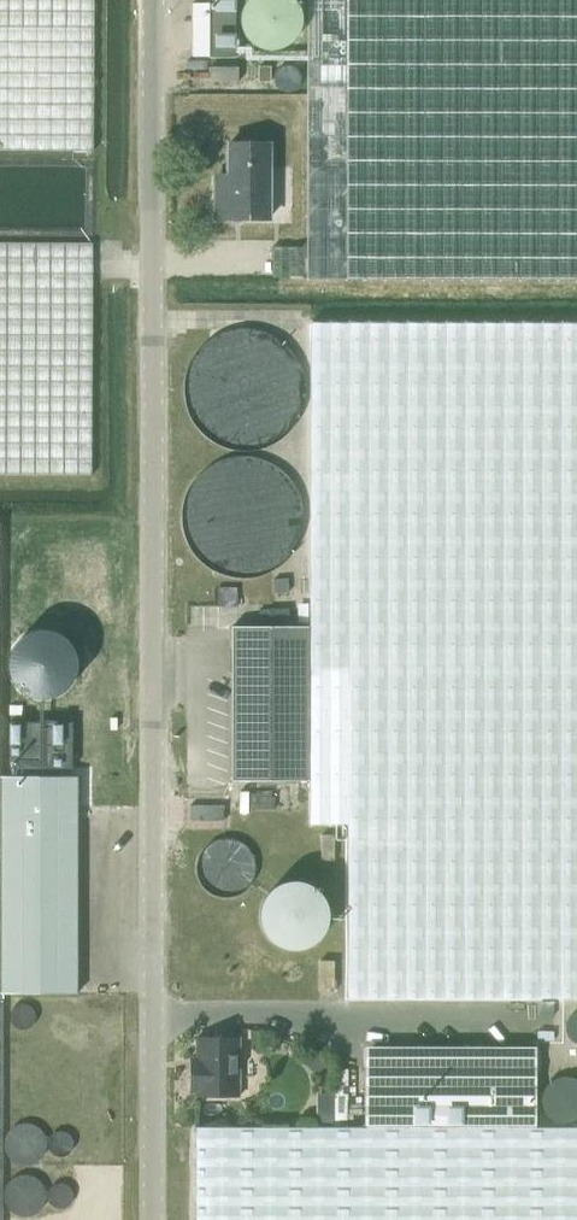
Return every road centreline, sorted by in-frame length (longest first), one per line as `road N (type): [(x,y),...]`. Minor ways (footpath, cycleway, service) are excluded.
road 1 (unclassified): [(149,1219),(154,0)]

